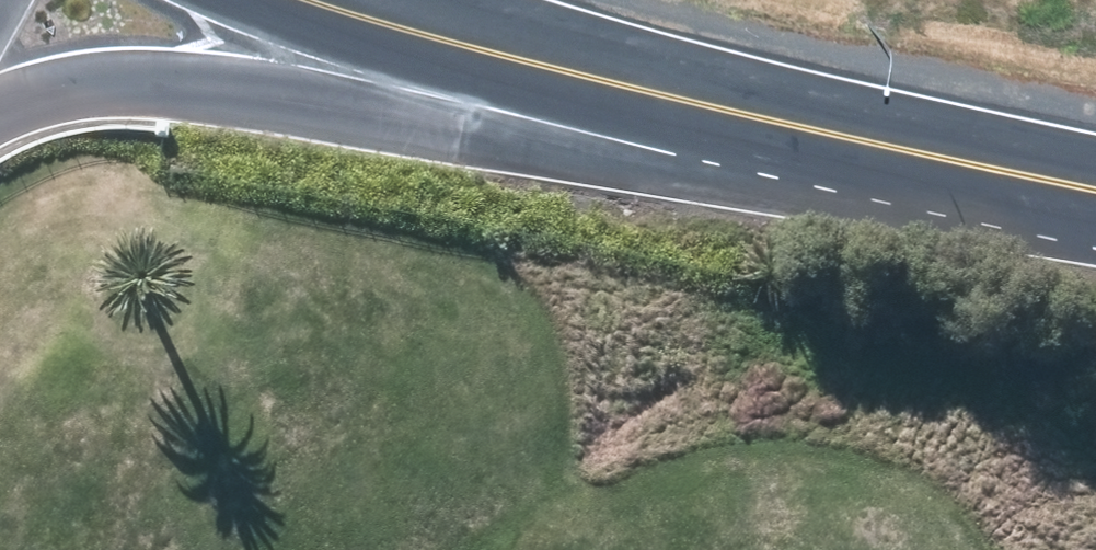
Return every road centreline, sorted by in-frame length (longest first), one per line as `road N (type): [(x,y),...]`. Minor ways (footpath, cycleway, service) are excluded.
road 1 (tertiary): [(745,116),(189,74),(63,86),(0,120)]
road 2 (tertiary): [(745,116),(321,0)]
road 3 (tertiary): [(1095,194),(745,116)]

